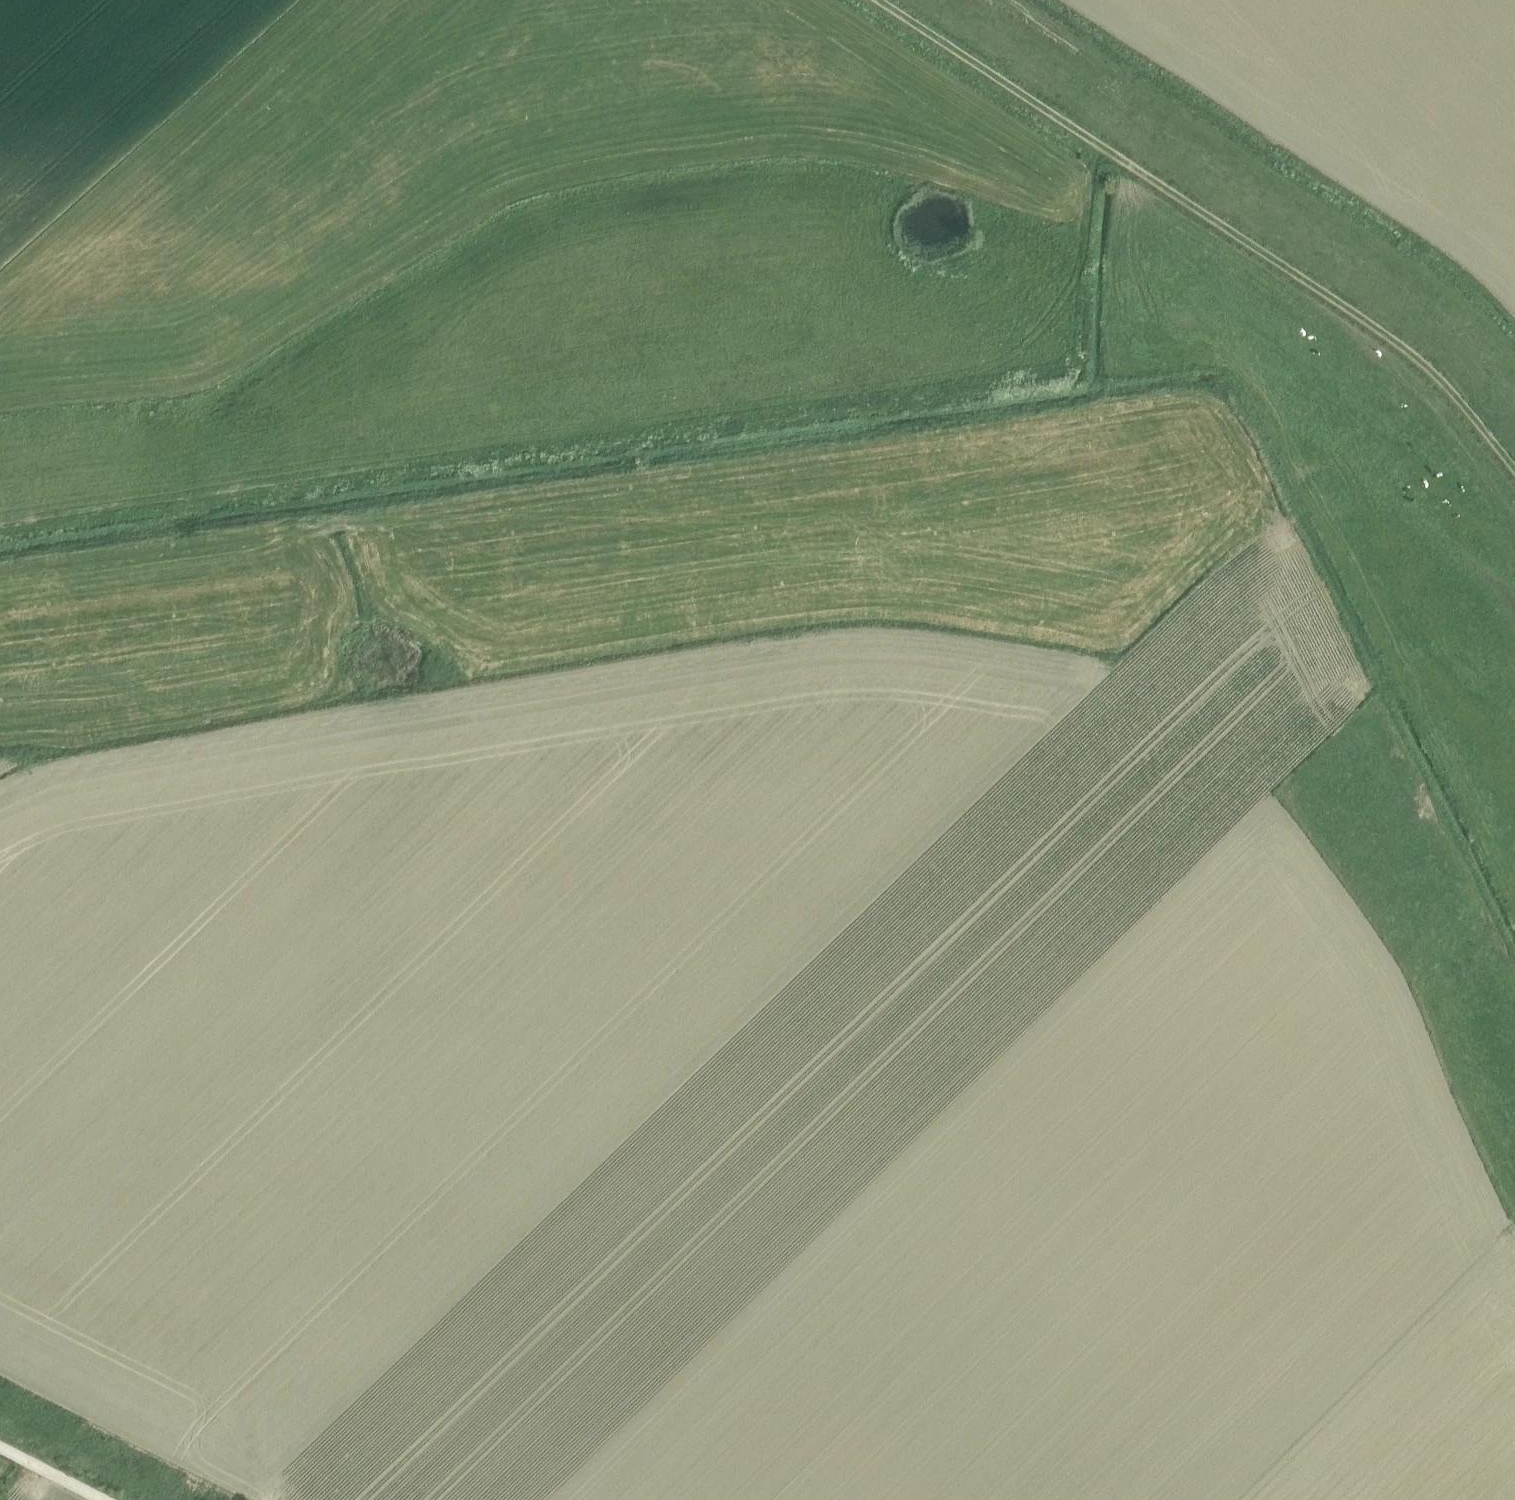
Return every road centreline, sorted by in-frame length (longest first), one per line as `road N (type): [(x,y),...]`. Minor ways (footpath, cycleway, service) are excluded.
road 1 (track): [(1514,469),(1457,398),(1394,340),(879,0)]
road 2 (unclassified): [(109,1499),(0,1445)]

